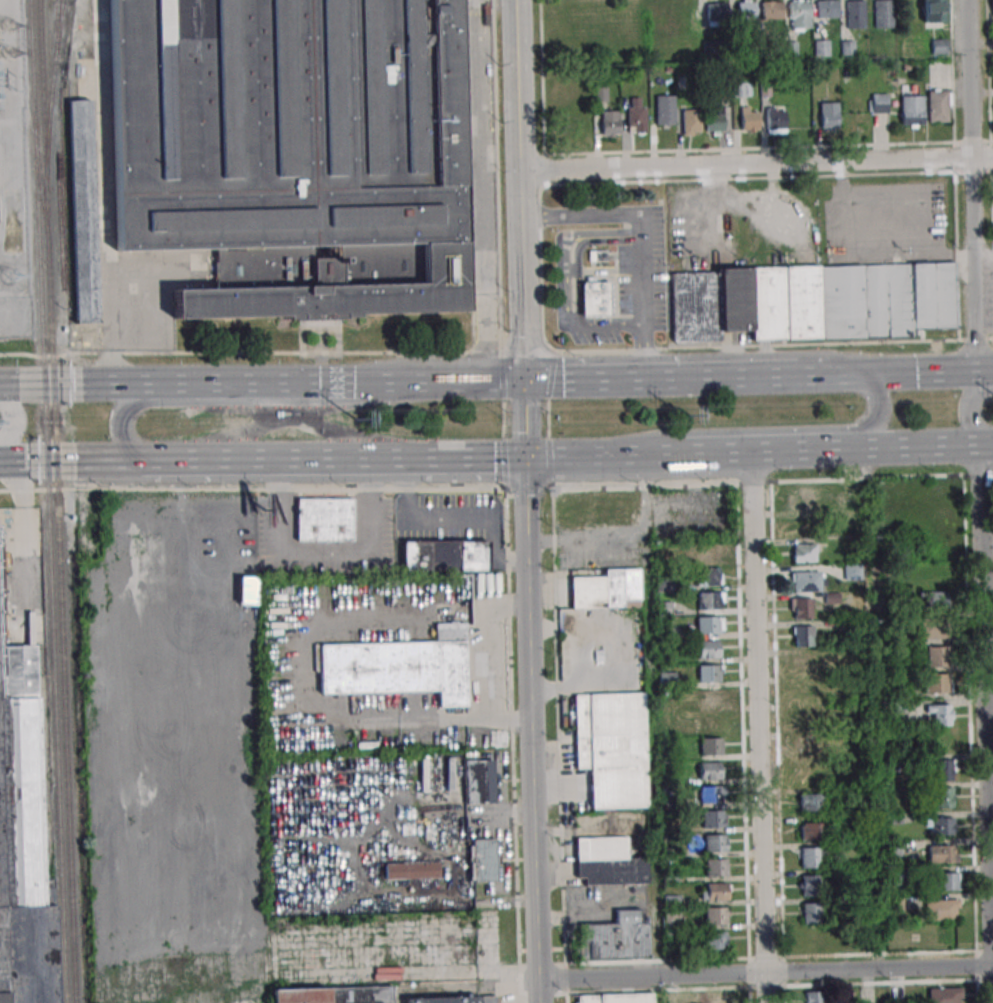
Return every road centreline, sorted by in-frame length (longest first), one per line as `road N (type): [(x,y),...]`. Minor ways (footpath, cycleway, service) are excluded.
road 1 (residential): [(989,1002),(979,445)]
road 2 (residential): [(753,452),(765,1002)]
road 3 (residential): [(522,170),(992,156)]
road 4 (residential): [(537,981),(992,967)]
road 5 (tertiary): [(524,381),(515,0)]
road 6 (residential): [(975,371),(969,0)]
road 7 (trunk): [(155,459),(526,457)]
road 8 (trunk): [(433,382),(377,403),(129,406),(119,429),(141,459)]
road 9 (tertiary): [(538,1002),(530,643)]
road 10 (trunk): [(605,456),(663,433),(862,428),(879,411),(864,374)]
road 11 (trunk): [(354,382),(44,385)]
road 12 (trunk): [(992,370),(804,376)]
road 13 (tertiary): [(530,643),(526,457)]
road 14 (trunk): [(804,376),(630,380)]
road 15 (trunk): [(524,381),(354,382)]
road 16 (trunk): [(674,454),(842,449)]
road 17 (trunk): [(0,462),(155,459)]
road 18 (trunk): [(842,449),(992,445)]
road 19 (trunk): [(526,457),(674,454)]

